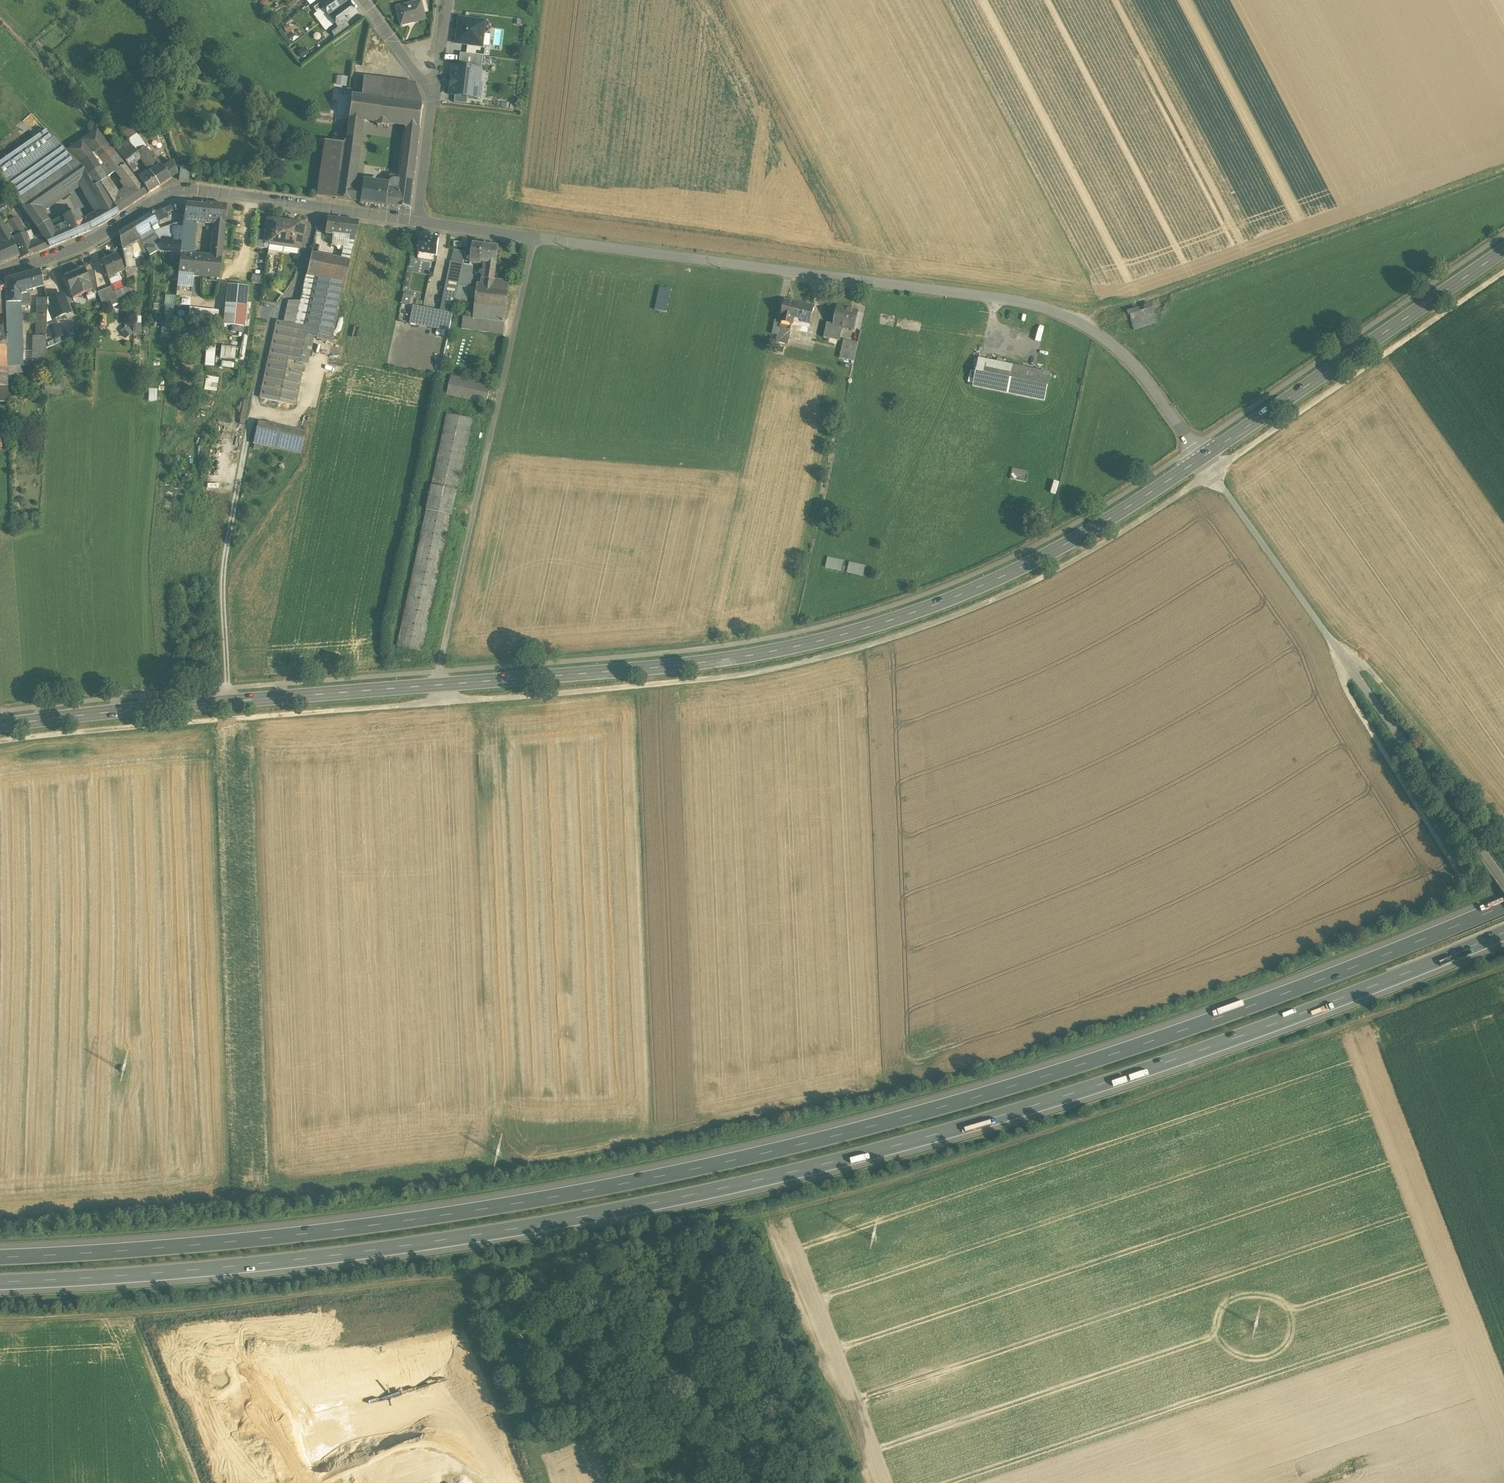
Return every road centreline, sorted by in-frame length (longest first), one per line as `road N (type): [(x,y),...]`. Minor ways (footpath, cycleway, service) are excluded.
road 1 (track): [(0,1320),(463,1279),(758,1218),(984,1153),(1503,966)]
road 2 (motorway): [(0,1287),(180,1277),(591,1223),(909,1149),(1194,1060),(1503,939)]
road 3 (motorway): [(1503,912),(1183,1037),(1019,1090),(683,1171),(405,1221),(0,1257)]
road 4 (track): [(0,741),(760,672),(868,646),(995,599),(1101,547),(1213,471)]
road 5 (secondary): [(1202,457),(1002,577),(796,646),(649,669),(0,725)]
road 6 (residential): [(416,220),(1033,304),(1111,342),(1202,457)]
road 7 (track): [(1202,457),(1503,881)]
road 8 (track): [(1503,827),(1376,670),(1354,667),(1354,693),(1471,884)]
road 9 (track): [(533,235),(440,686)]
road 10 (track): [(1503,168),(1080,324)]
road 11 (residential): [(0,273),(89,240),(184,188),(416,220)]
road 12 (secondary): [(1503,251),(1202,457)]
road 13 (track): [(1503,272),(1213,471)]
road 14 (track): [(229,702),(224,560),(257,388)]
road 15 (residential): [(416,220),(435,84)]

